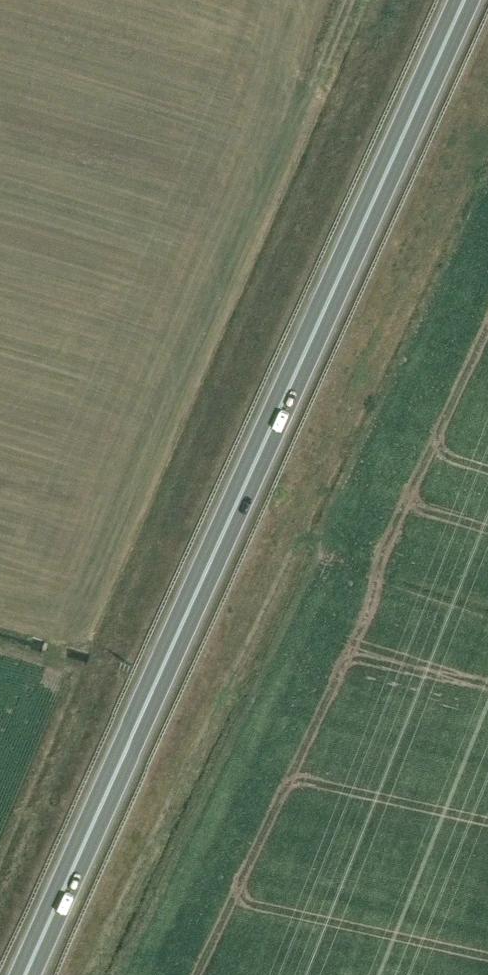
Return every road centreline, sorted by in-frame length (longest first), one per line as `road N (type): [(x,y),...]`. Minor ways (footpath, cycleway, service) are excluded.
road 1 (trunk): [(26,974),(471,0)]

